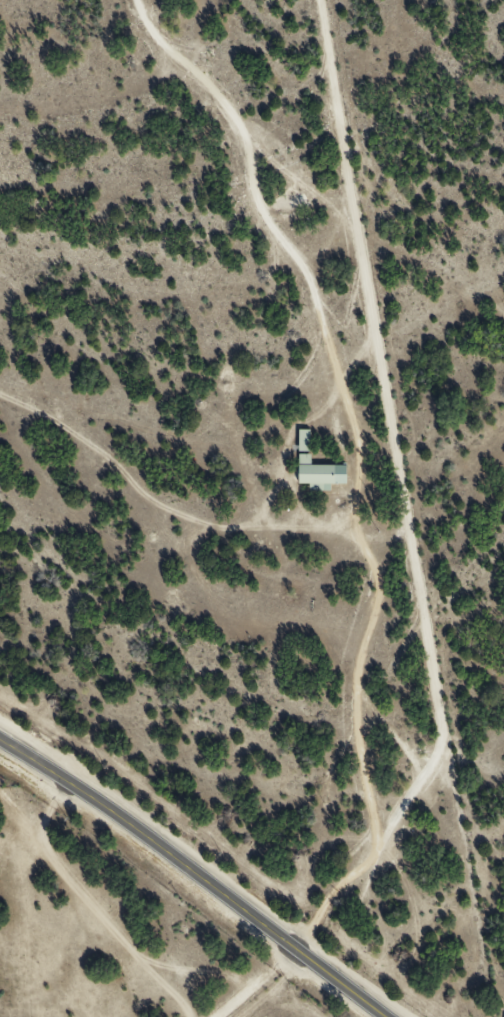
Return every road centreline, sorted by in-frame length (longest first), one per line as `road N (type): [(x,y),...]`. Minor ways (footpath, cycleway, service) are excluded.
road 1 (residential): [(219,1016),(368,874),(413,794),(413,675),(393,655),(348,277)]
road 2 (residential): [(503,345),(348,277),(180,53),(162,0)]
road 3 (tertiary): [(384,1016),(108,810),(0,741)]

